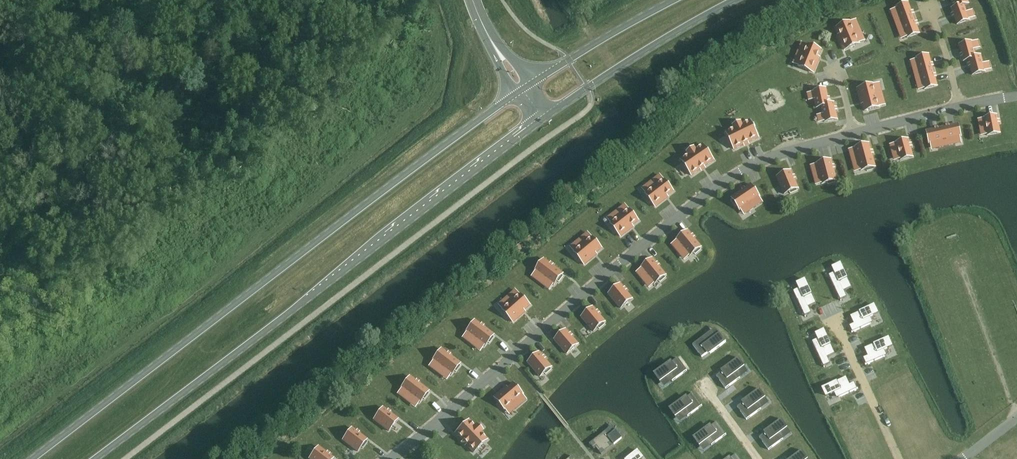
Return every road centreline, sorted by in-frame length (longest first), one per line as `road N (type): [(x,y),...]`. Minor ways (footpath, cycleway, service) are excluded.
road 1 (primary): [(516,92),(33,458)]
road 2 (residential): [(853,134),(757,164),(662,228),(391,458)]
road 3 (primary): [(96,458),(542,116)]
road 4 (primary): [(542,116),(732,0)]
road 5 (primary): [(671,0),(532,82)]
road 6 (residential): [(1015,417),(962,267)]
road 7 (residential): [(900,458),(837,333)]

